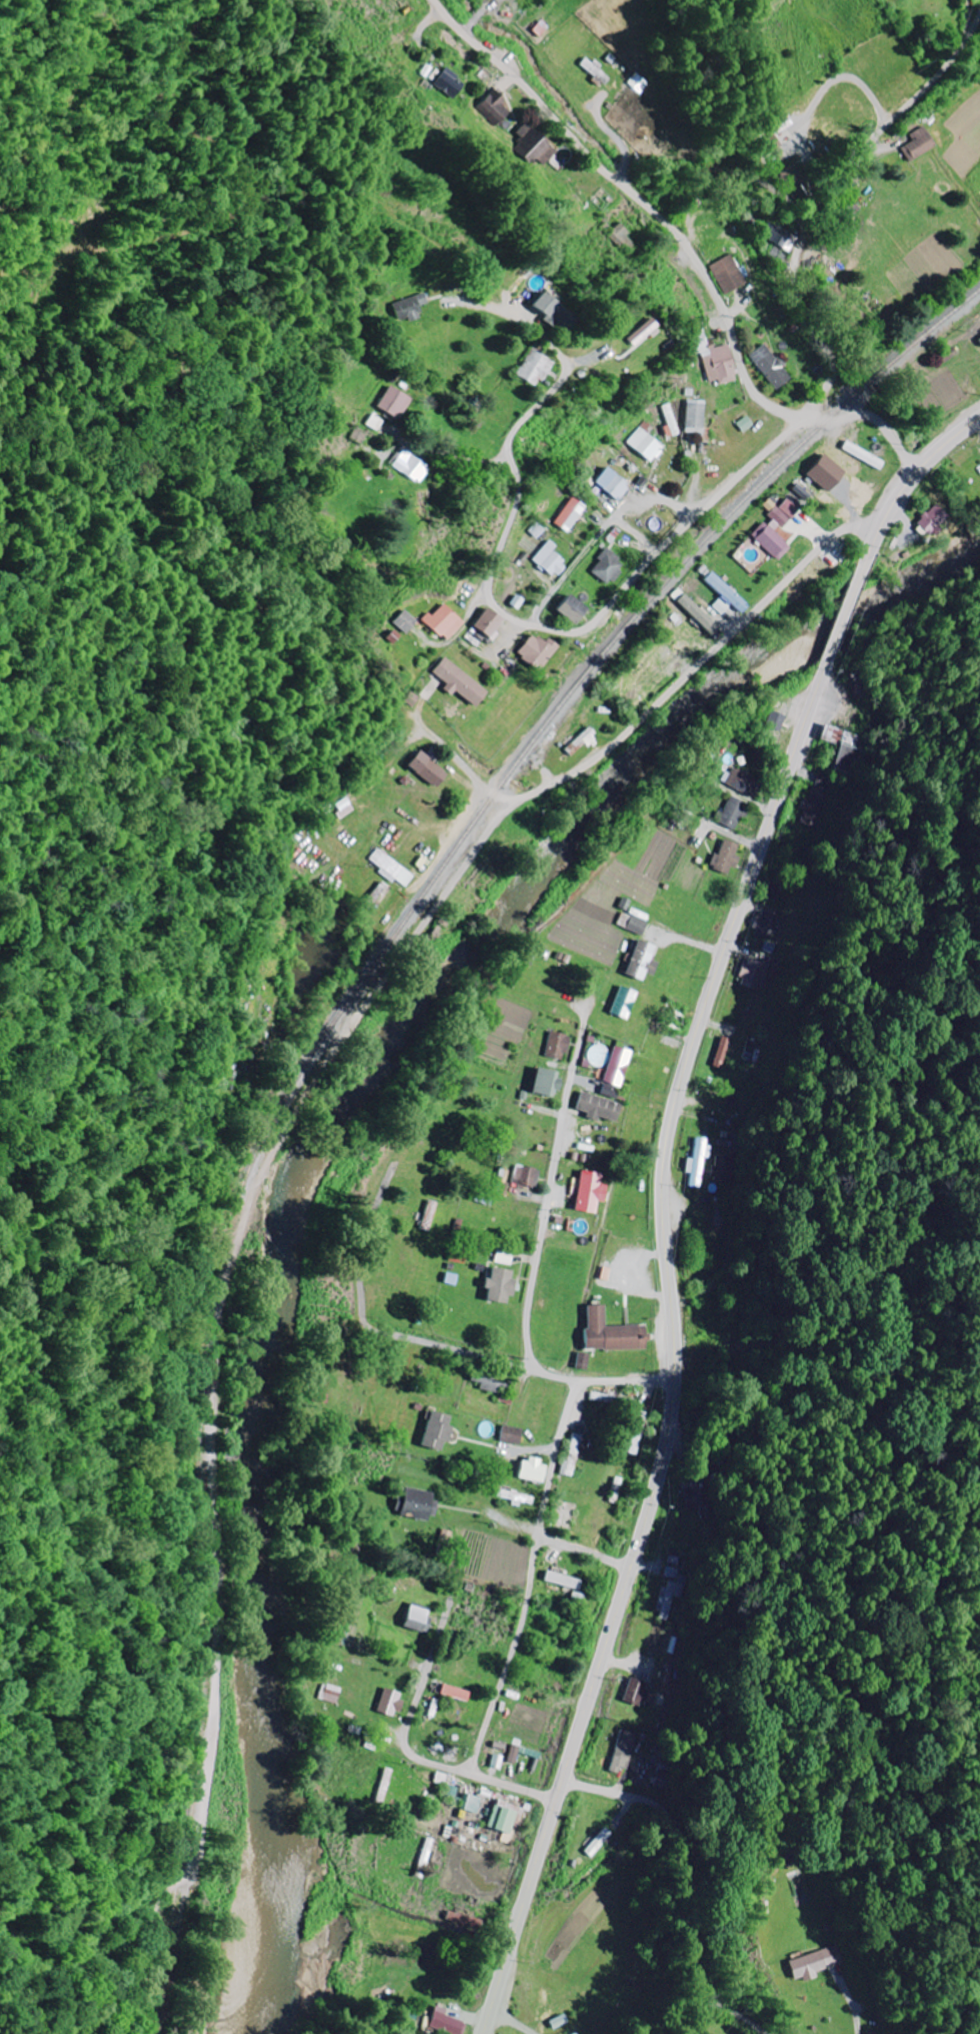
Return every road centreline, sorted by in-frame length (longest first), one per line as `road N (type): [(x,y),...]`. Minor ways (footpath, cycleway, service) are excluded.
road 1 (residential): [(123,2033),(161,1901),(198,1854),(213,1796),(223,1618),(216,1357),(236,1248),(281,1140),(343,1035),(500,812),(609,743),(842,525),(858,520),(880,531)]
road 2 (secondary): [(832,661),(679,1114),(668,1209),(680,1380),(667,1471),(487,2033)]
road 3 (residential): [(440,0),(687,244),(720,297),(758,394),(805,416),(877,421),(917,474)]
road 4 (residential): [(805,416),(835,366),(800,302),(799,265),(810,231),(834,187),(954,54),(979,8)]
road 5 (residential): [(472,1775),(534,1597),(583,1380)]
road 6 (residential): [(569,1778),(660,1802),(681,1817),(691,1922),(708,1987),(772,2033)]
road 7 (residential): [(587,1006),(536,1299),(537,1370)]
road 8 (residential): [(805,416),(590,625),(562,631),(529,624)]
road 9 (residential): [(529,624),(504,611),(491,579),(512,522),(519,470),(505,460),(449,453)]
road 10 (residential): [(529,624),(633,500),(659,495),(695,518)]
road 11 (residential): [(455,1607),(409,1743),(424,1760),(472,1775)]
road 12 (secondary): [(979,419),(917,474),(867,563)]
road 13 (residential): [(395,1175),(368,1261),(373,1313),(387,1325)]
road 14 (residential): [(387,1325),(537,1370)]
road 15 (residential): [(537,1370),(583,1380),(680,1380)]
road 16 (residential): [(505,460),(520,424),(595,351)]

